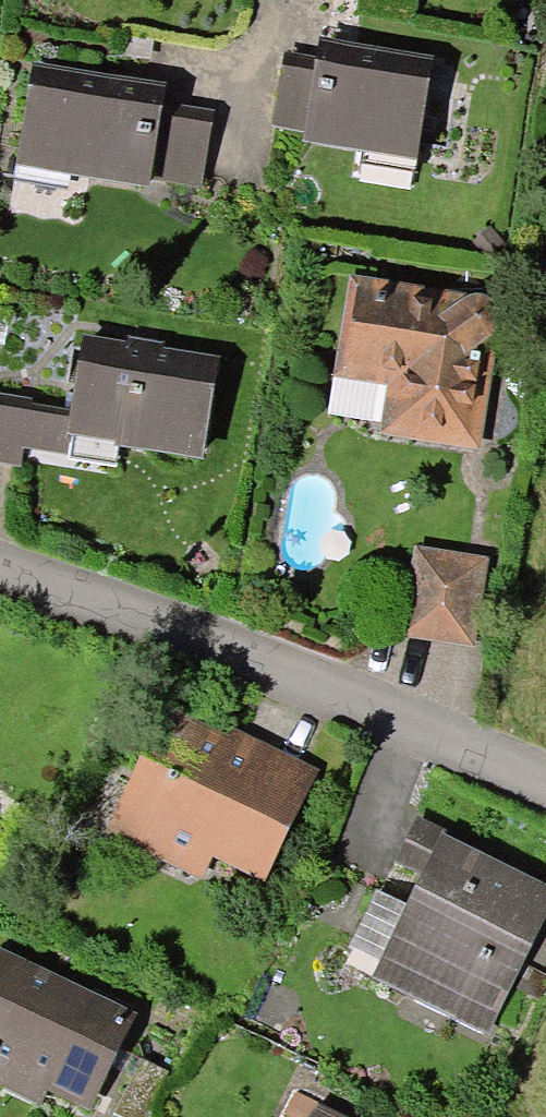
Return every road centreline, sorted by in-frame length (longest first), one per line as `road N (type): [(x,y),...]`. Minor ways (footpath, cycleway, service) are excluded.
road 1 (residential): [(545,782),(148,622),(0,575)]

